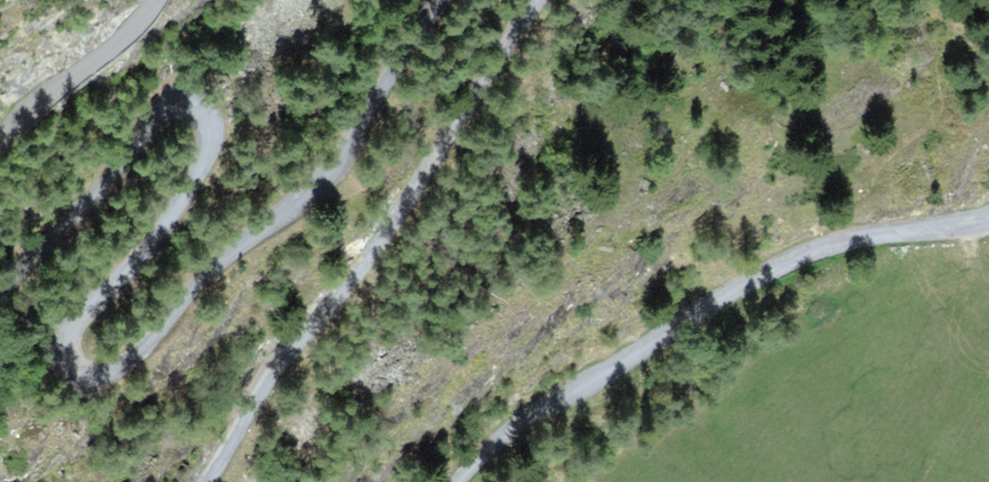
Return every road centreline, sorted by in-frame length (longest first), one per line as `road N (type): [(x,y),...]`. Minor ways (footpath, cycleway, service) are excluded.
road 1 (unclassified): [(0,312),(165,115),(192,98),(216,116),(222,152),(167,252),(78,344),(81,371),(108,389),(133,387),(226,280),(334,197),(449,0)]
road 2 (unclassified): [(464,481),(512,431),(783,267),(845,243),(988,221)]
road 3 (unclassified): [(550,0),(417,206),(273,380),(212,481)]

